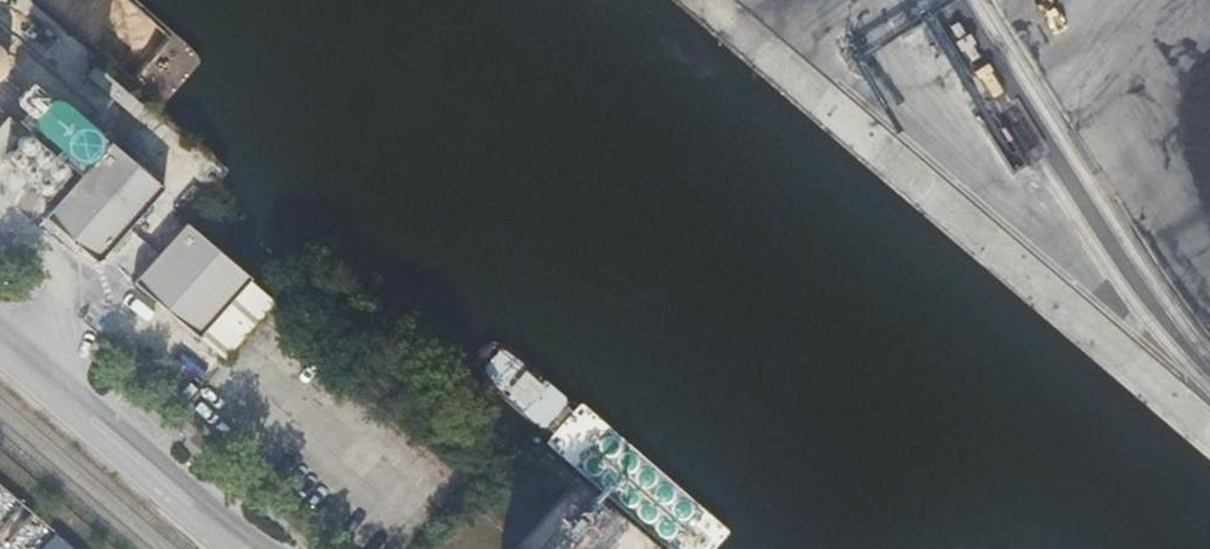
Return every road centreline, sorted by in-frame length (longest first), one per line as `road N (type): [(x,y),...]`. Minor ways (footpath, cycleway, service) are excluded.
road 1 (unclassified): [(0,339),(248,548)]

